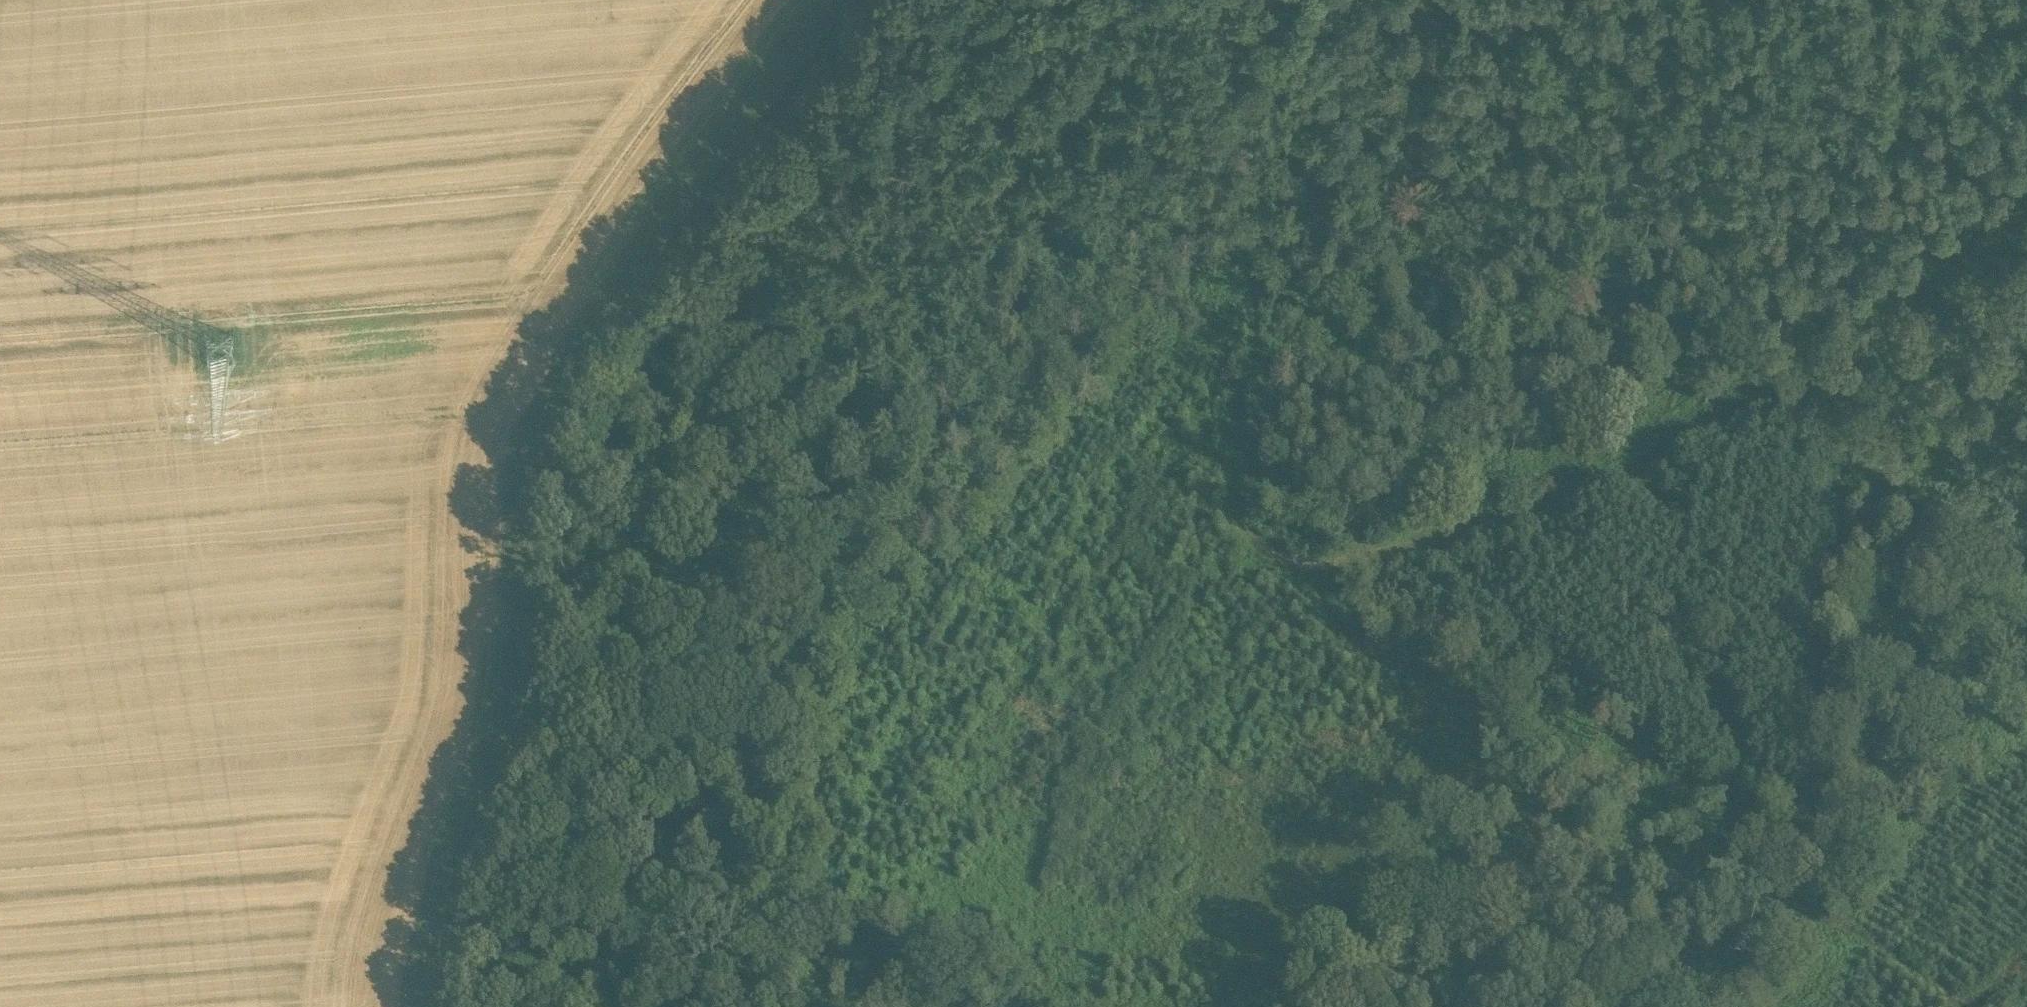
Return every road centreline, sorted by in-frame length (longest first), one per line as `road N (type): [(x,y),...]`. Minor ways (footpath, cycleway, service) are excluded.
road 1 (track): [(2026,190),(1849,347),(1605,488),(1458,533),(1282,561)]
road 2 (track): [(1201,0),(1236,95),(1241,322),(1228,467),(1250,544),(1282,561)]

